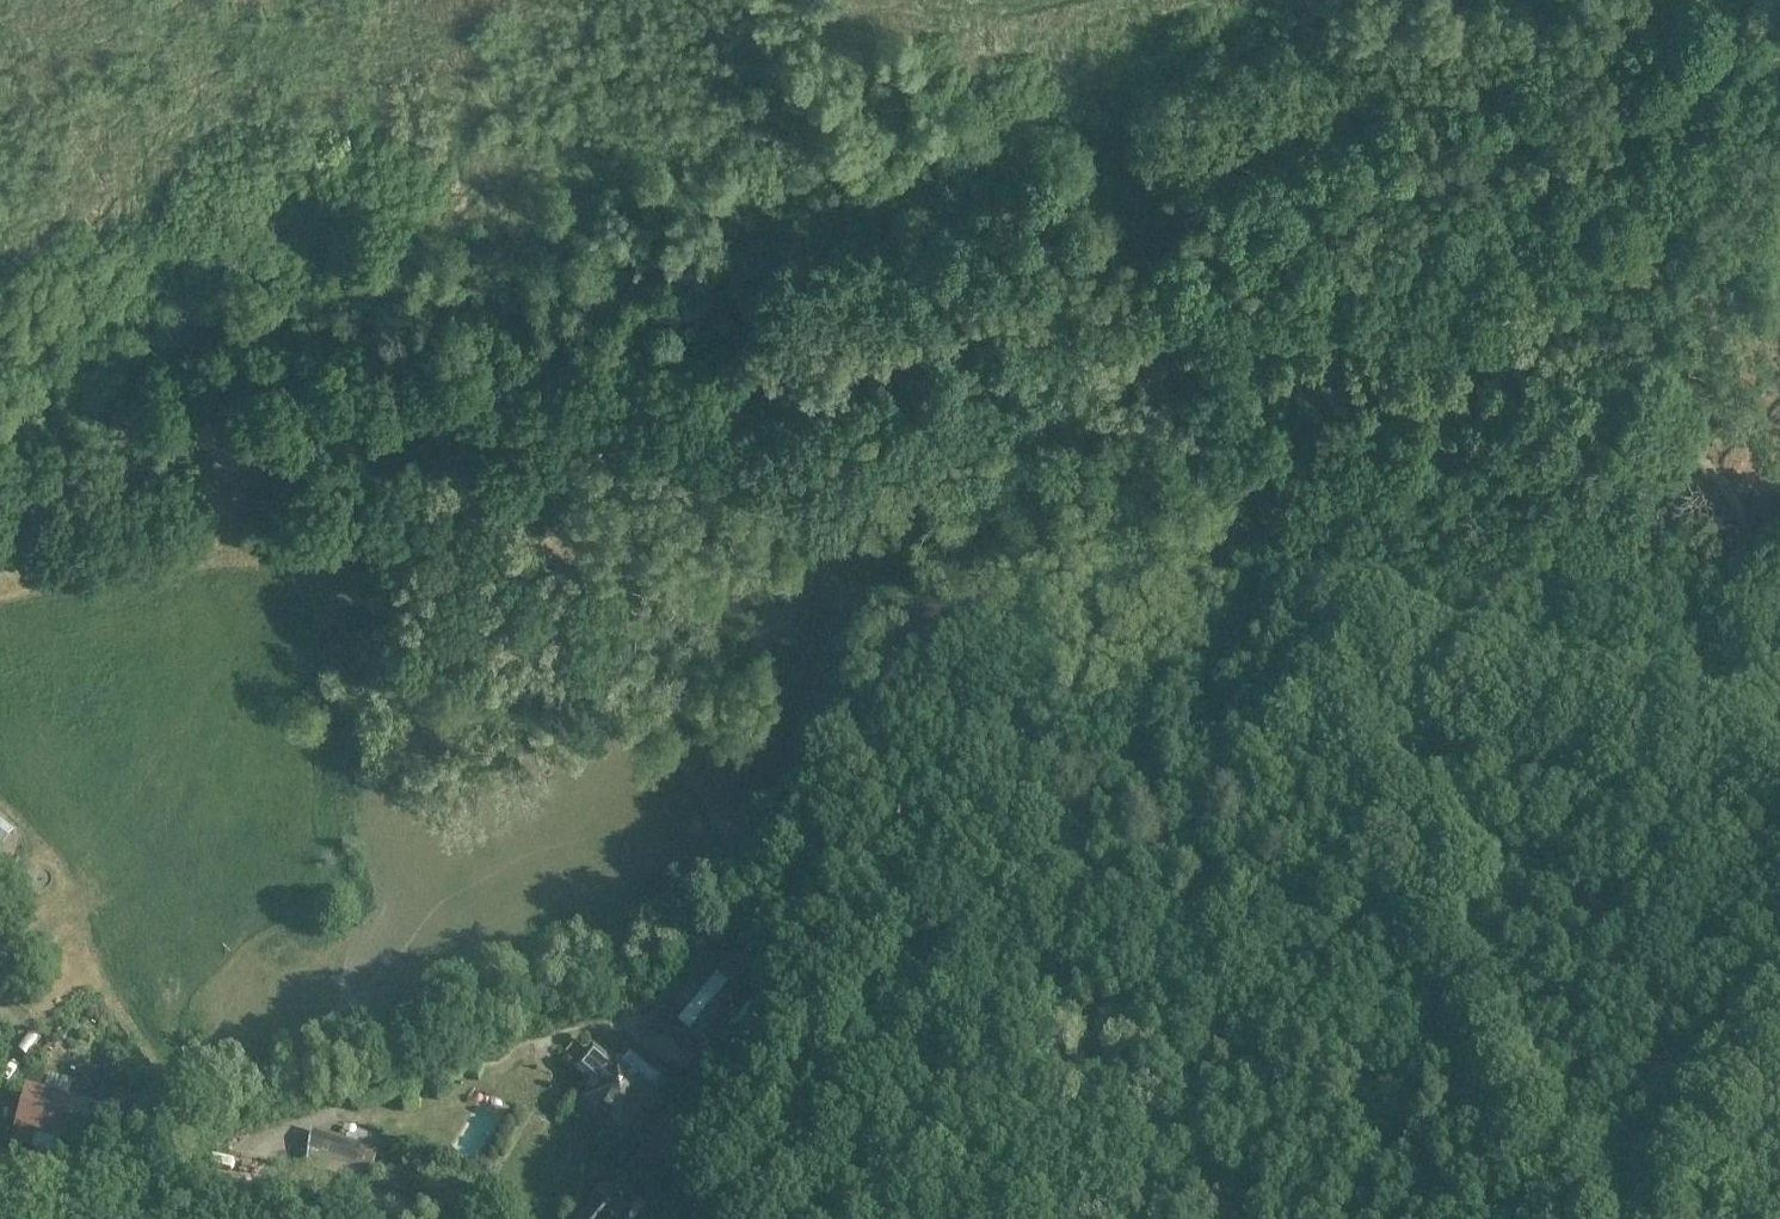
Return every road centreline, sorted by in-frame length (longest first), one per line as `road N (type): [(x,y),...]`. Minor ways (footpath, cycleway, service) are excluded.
road 1 (track): [(435,1218),(353,1183),(163,1170),(37,1198),(0,1214)]

